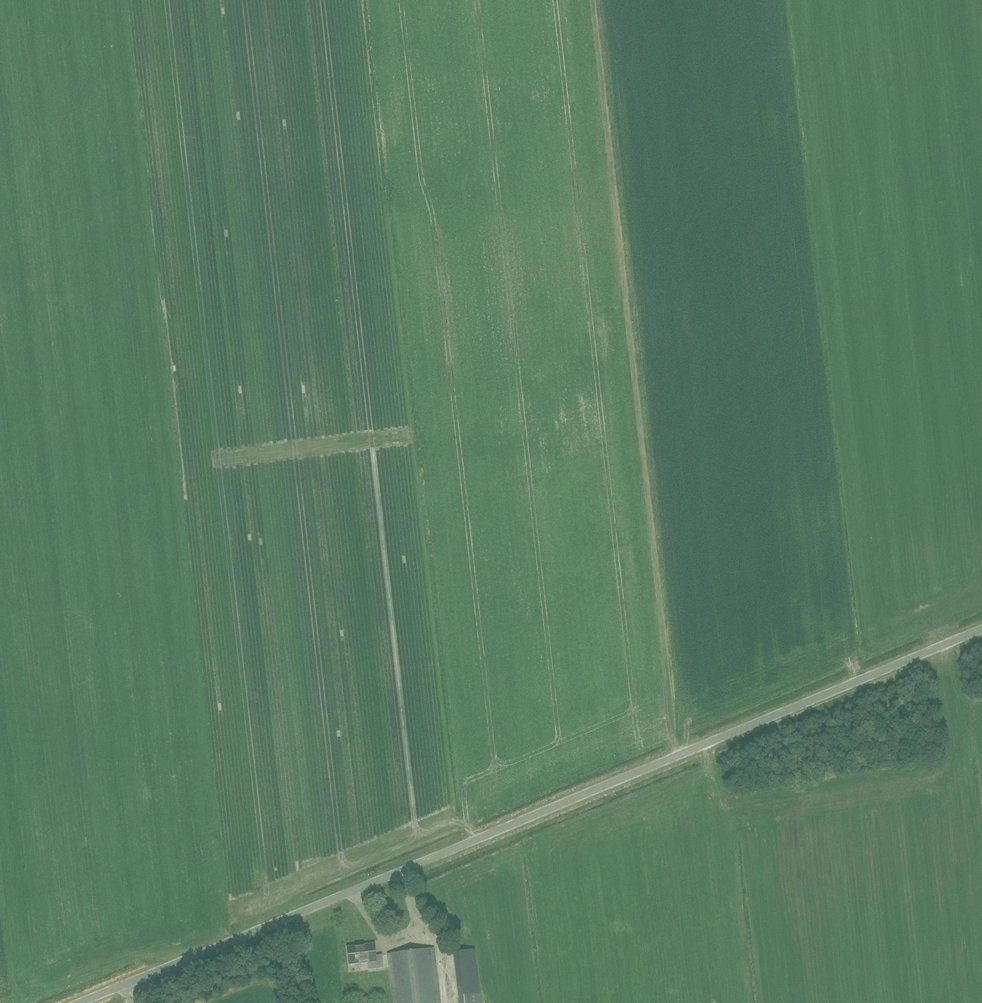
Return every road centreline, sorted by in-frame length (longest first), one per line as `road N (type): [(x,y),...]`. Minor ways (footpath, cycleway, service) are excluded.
road 1 (unclassified): [(74,1002),(981,629)]

